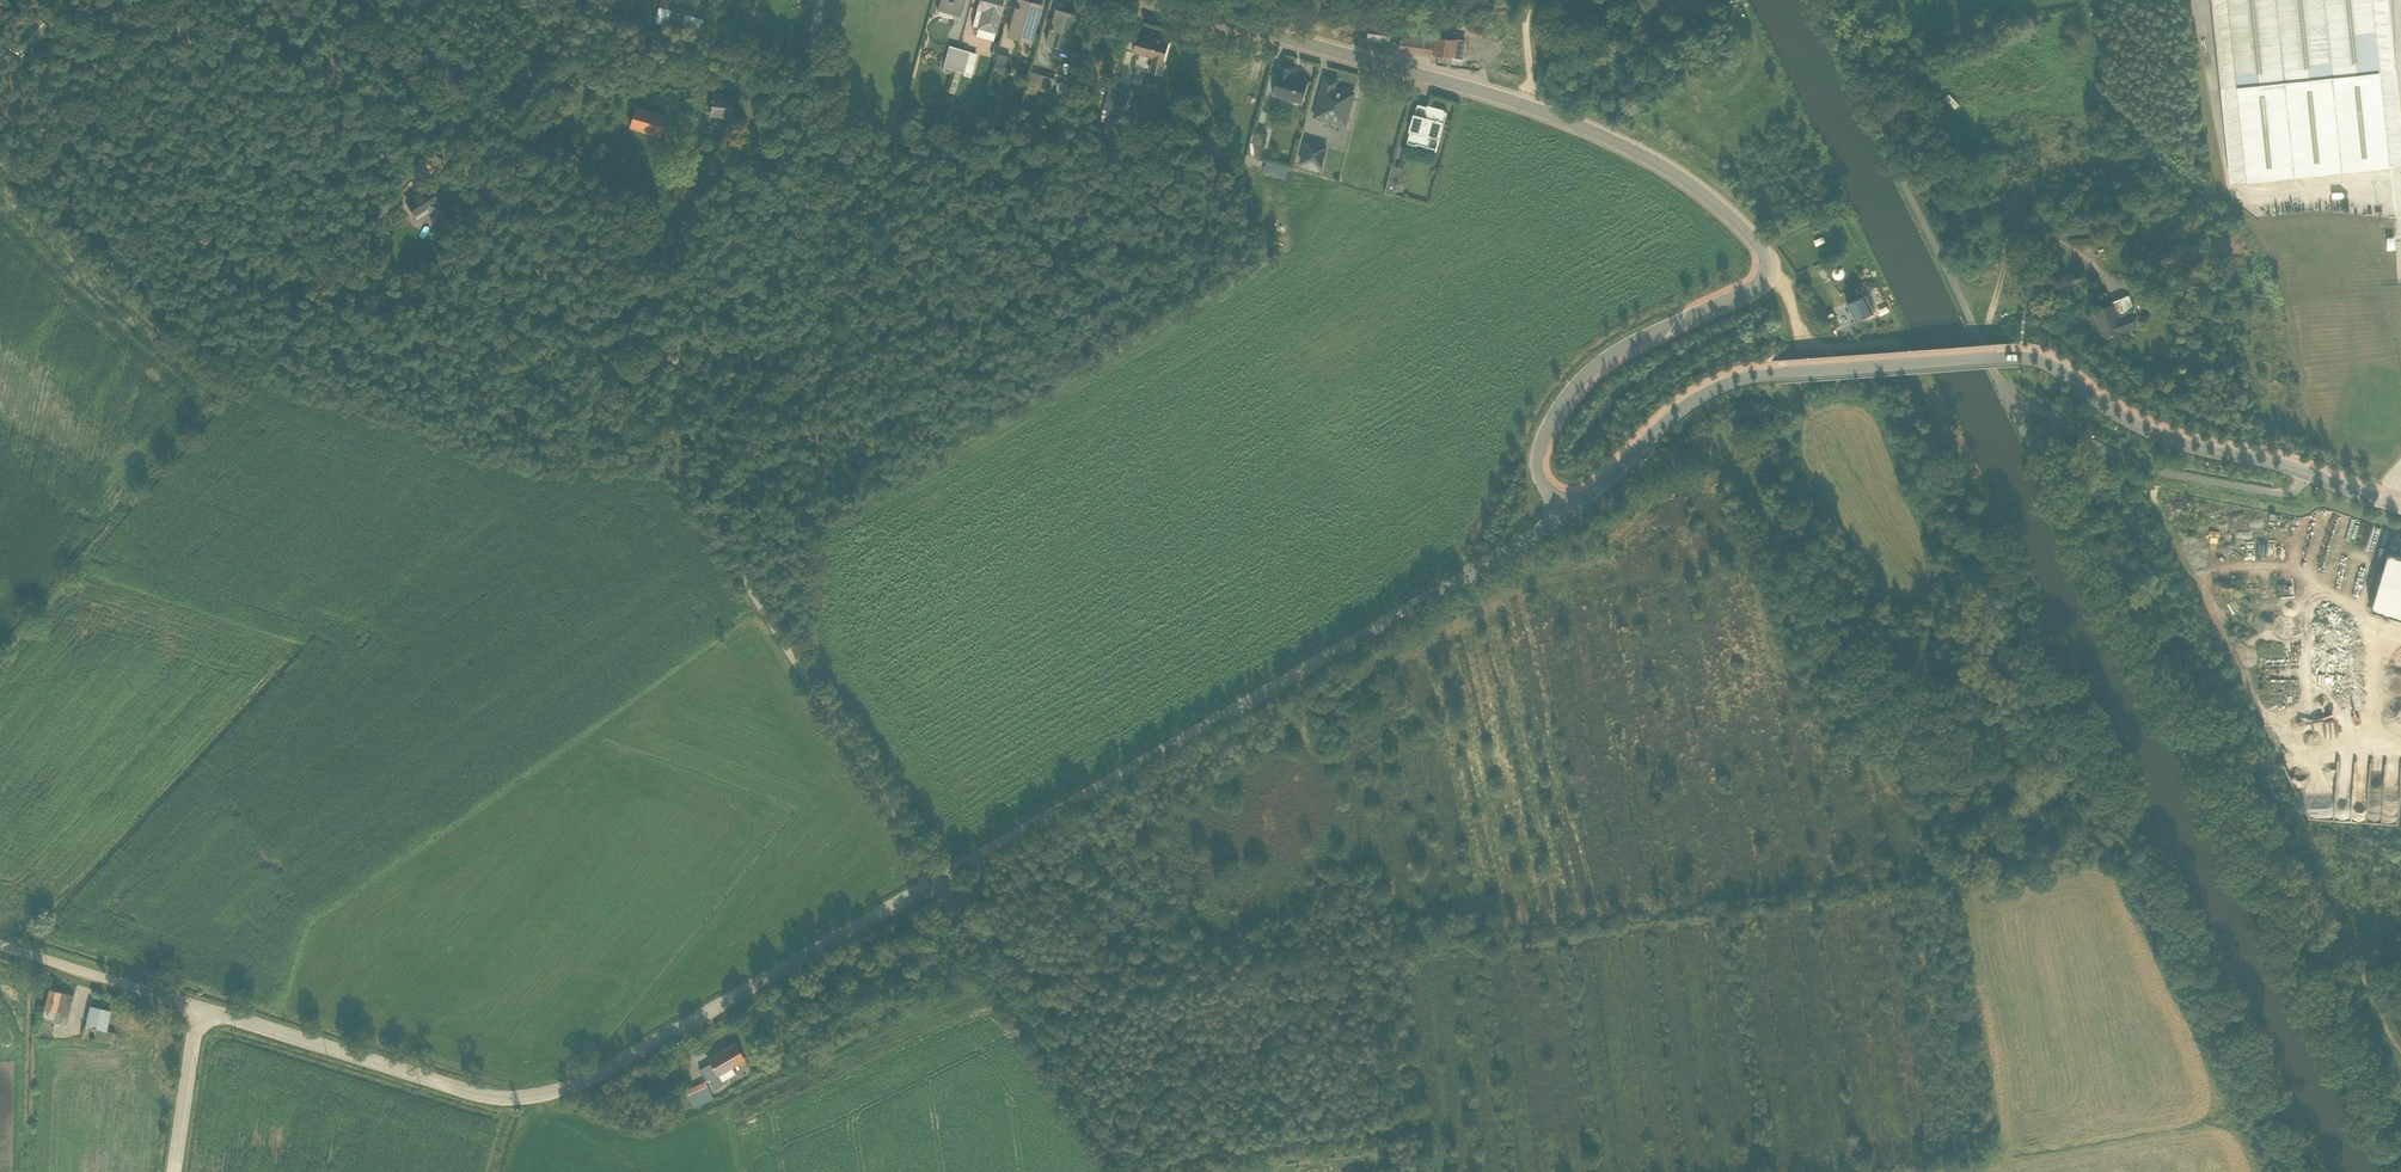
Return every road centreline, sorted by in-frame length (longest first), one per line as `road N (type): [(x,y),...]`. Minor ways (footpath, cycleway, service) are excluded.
road 1 (residential): [(1150,0),(1556,116),(1672,171),(1753,238),(1766,268),(1753,288),(1613,352),(1562,401),(1536,459),(1563,514)]
road 2 (unclassified): [(366,0),(937,884)]
road 3 (track): [(2315,1171),(1951,434),(1913,377)]
road 4 (unclassified): [(1563,514),(1667,420),(1721,384),(1763,373),(1997,357),(2042,360),(2105,405),(2176,440),(2306,473)]
road 5 (unclassified): [(200,1007),(459,1089),(540,1097),(601,1074),(937,884)]
road 6 (unclassified): [(937,884),(1563,514)]
road 7 (unclassified): [(937,884),(1126,1171)]
road 8 (unclassified): [(2306,473),(2283,494),(2156,469),(2006,397)]
road 9 (track): [(1164,4),(1289,250)]
road 10 (track): [(38,189),(190,0)]
road 11 (track): [(1982,348),(2016,234),(2066,247),(2115,294)]
road 12 (unclassified): [(0,943),(200,1007)]
road 13 (unclassified): [(175,1171),(200,1007)]

